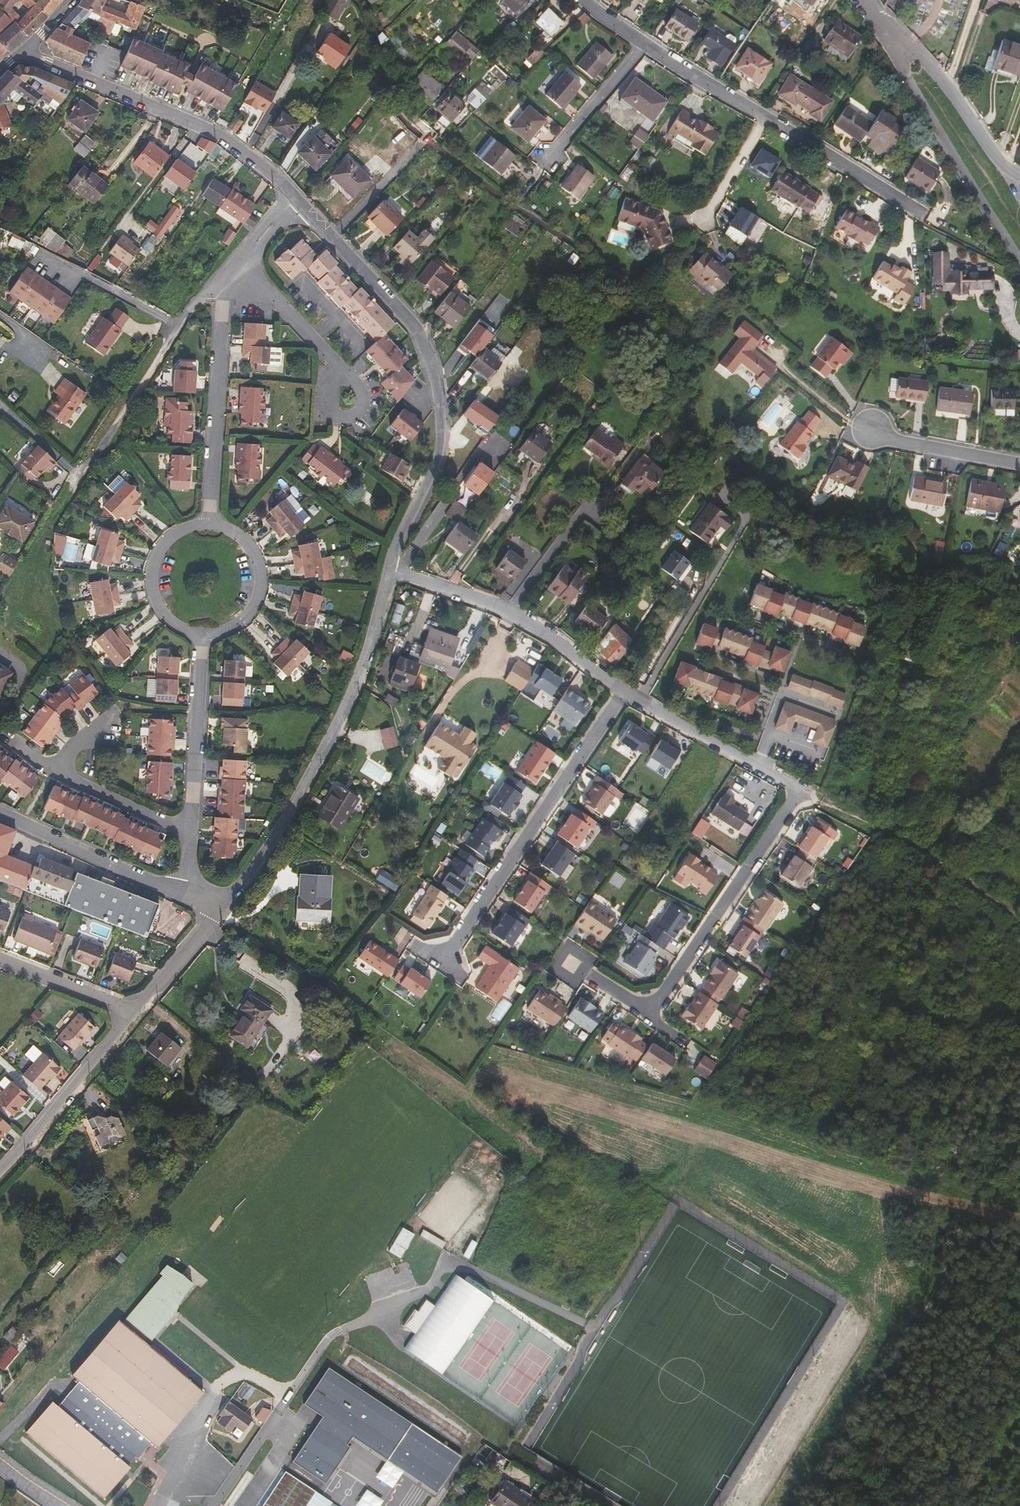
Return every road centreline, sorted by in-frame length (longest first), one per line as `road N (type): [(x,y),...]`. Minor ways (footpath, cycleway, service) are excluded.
road 1 (residential): [(295,199),(411,325),(430,373),(443,431),(392,567)]
road 2 (residential): [(589,0),(644,44),(924,217)]
road 3 (residential): [(392,567),(344,712),(221,914)]
road 4 (residential): [(624,690),(440,962)]
road 5 (residential): [(23,53),(204,129),(295,199)]
road 6 (residential): [(1019,263),(880,25)]
road 7 (residential): [(798,789),(650,1017)]
road 8 (residential): [(392,567),(502,609),(624,690)]
road 9 (residential): [(209,524),(222,281)]
road 10 (track): [(819,799),(1019,903)]
road 11 (residential): [(1019,176),(1002,167),(922,52),(880,25)]
road 12 (residential): [(0,1171),(131,1013)]
road 13 (residential): [(187,899),(0,815)]
road 14 (residential): [(191,835),(205,635)]
road 15 (residential): [(624,690),(798,789)]
road 16 (residential): [(237,265),(345,374),(347,401)]
road 17 (residential): [(209,524),(175,533),(150,578),(172,624),(205,635)]
road 18 (residential): [(205,635),(241,623),(253,609),(261,572),(243,539),(209,524)]
road 19 (residential): [(871,430),(894,443),(1019,463)]
road 20 (residential): [(191,835),(54,772)]
road 21 (residential): [(131,1013),(0,960)]
road 22 (residential): [(131,1013),(221,914)]

